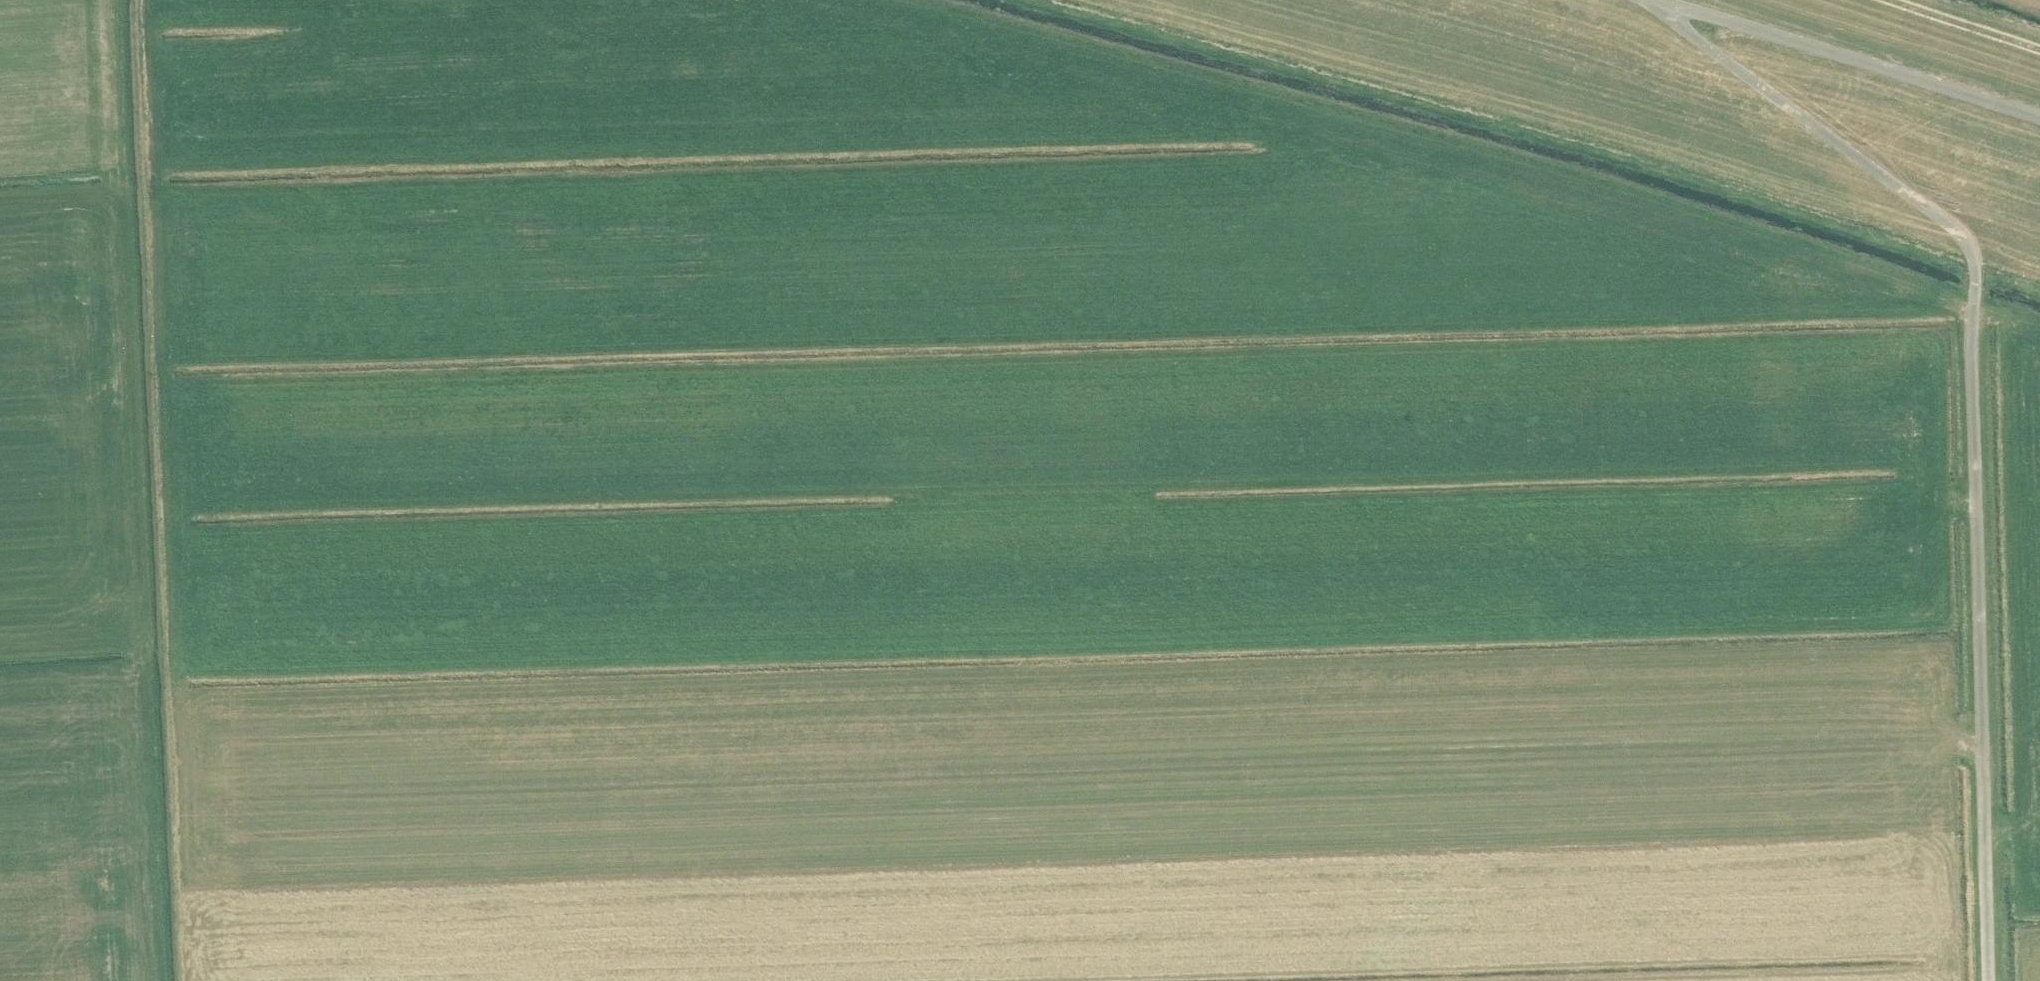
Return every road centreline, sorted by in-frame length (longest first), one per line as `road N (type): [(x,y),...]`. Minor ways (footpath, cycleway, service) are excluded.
road 1 (unclassified): [(1992,980),(1974,268),(1960,223),(1648,0)]

